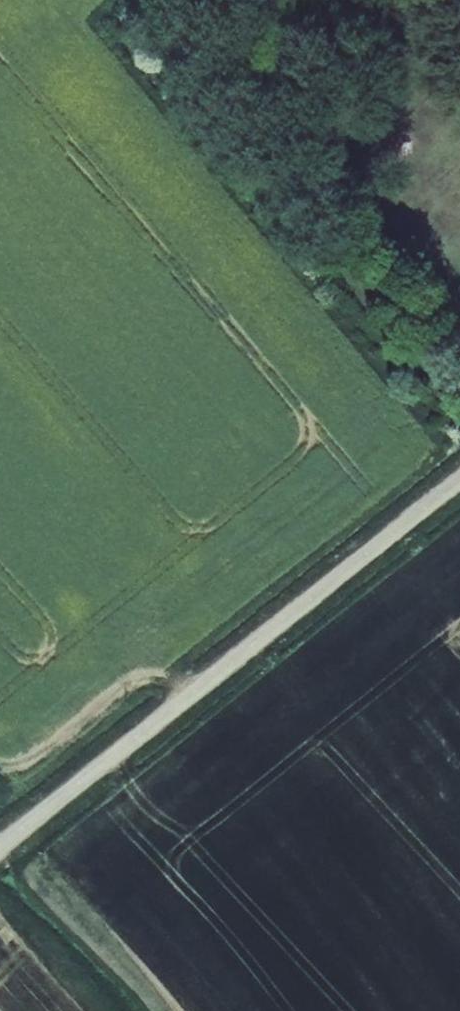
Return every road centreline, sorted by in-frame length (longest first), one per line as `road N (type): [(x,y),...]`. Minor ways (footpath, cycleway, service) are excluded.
road 1 (unclassified): [(459,478),(0,846)]

